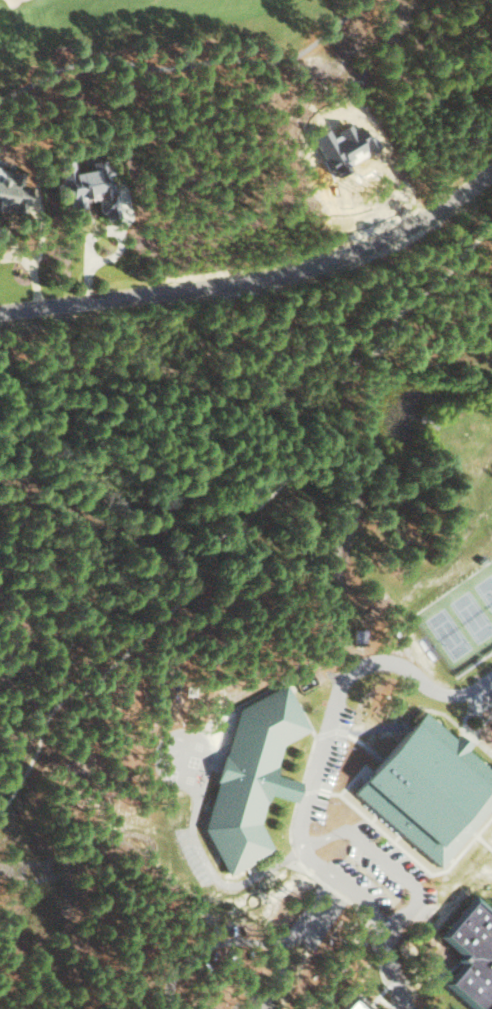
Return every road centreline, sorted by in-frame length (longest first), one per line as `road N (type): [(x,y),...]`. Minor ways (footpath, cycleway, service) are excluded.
road 1 (residential): [(0,313),(188,290),(334,260),(433,216),(491,171)]

